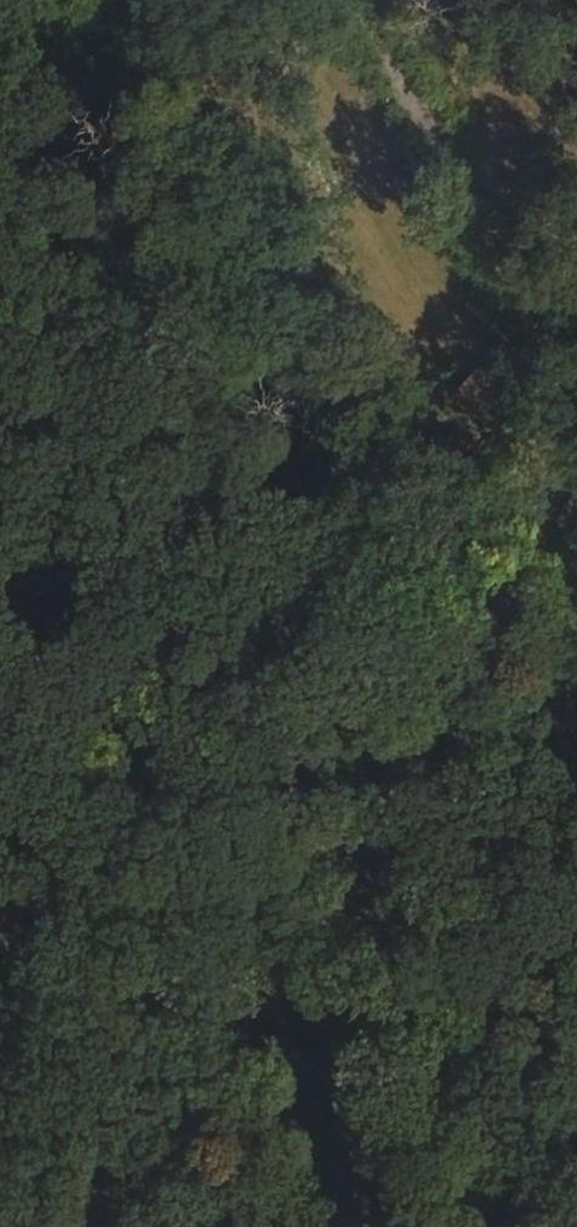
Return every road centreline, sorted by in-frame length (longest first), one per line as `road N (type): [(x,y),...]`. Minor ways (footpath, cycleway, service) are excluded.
road 1 (track): [(576,462),(436,679),(143,1226)]
road 2 (track): [(0,855),(576,443)]

